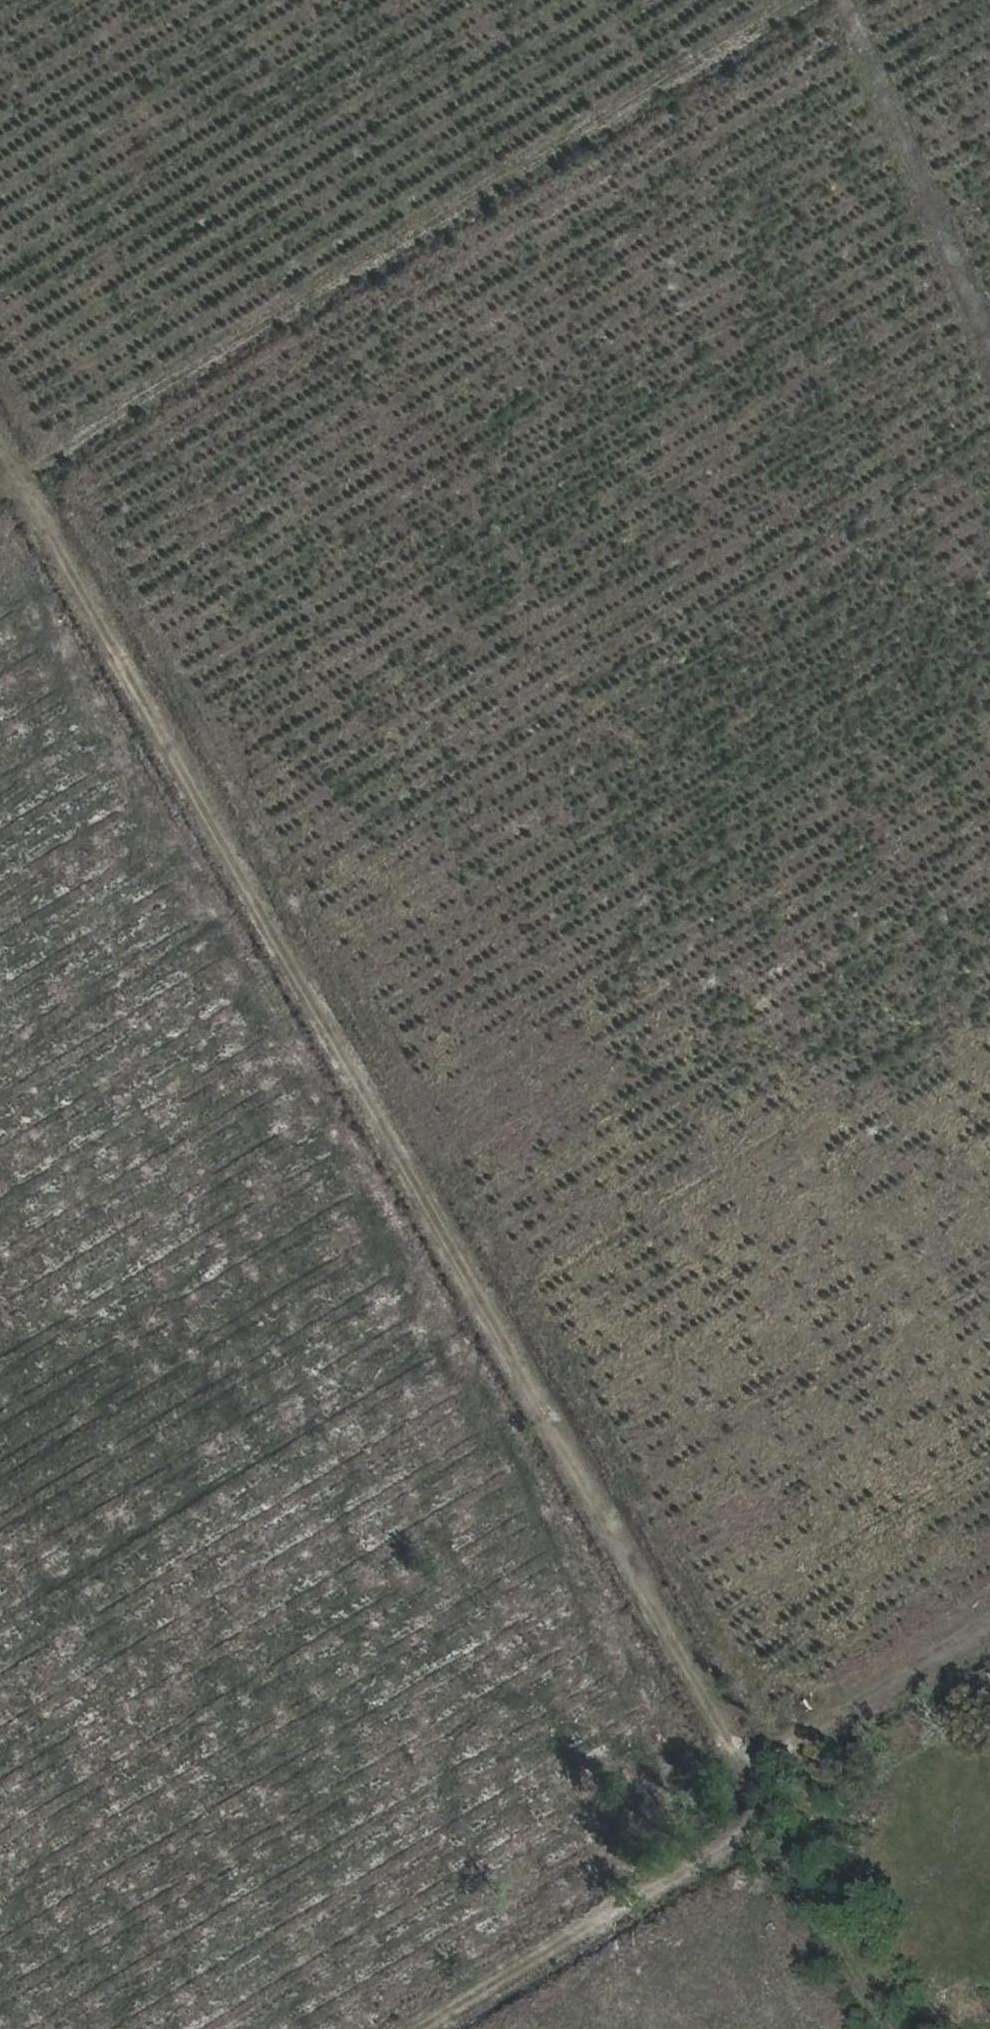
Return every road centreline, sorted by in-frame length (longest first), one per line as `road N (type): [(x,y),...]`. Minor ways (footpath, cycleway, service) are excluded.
road 1 (track): [(0,495),(831,0)]
road 2 (track): [(989,328),(844,0)]

